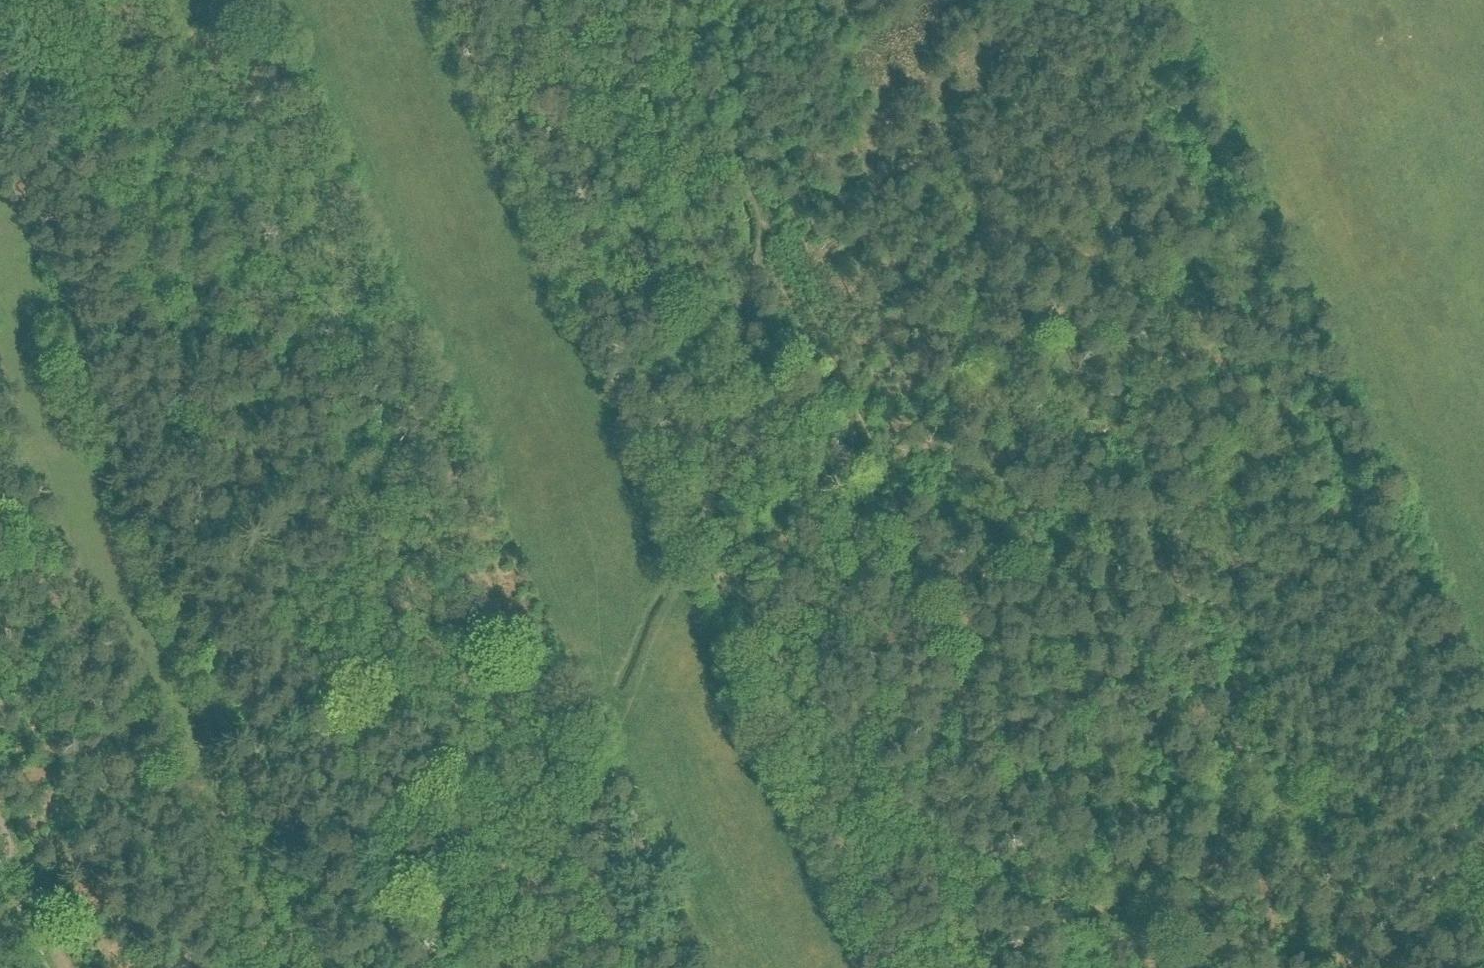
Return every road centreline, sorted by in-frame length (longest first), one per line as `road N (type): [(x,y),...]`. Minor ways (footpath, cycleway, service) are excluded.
road 1 (track): [(87,967),(0,780)]

